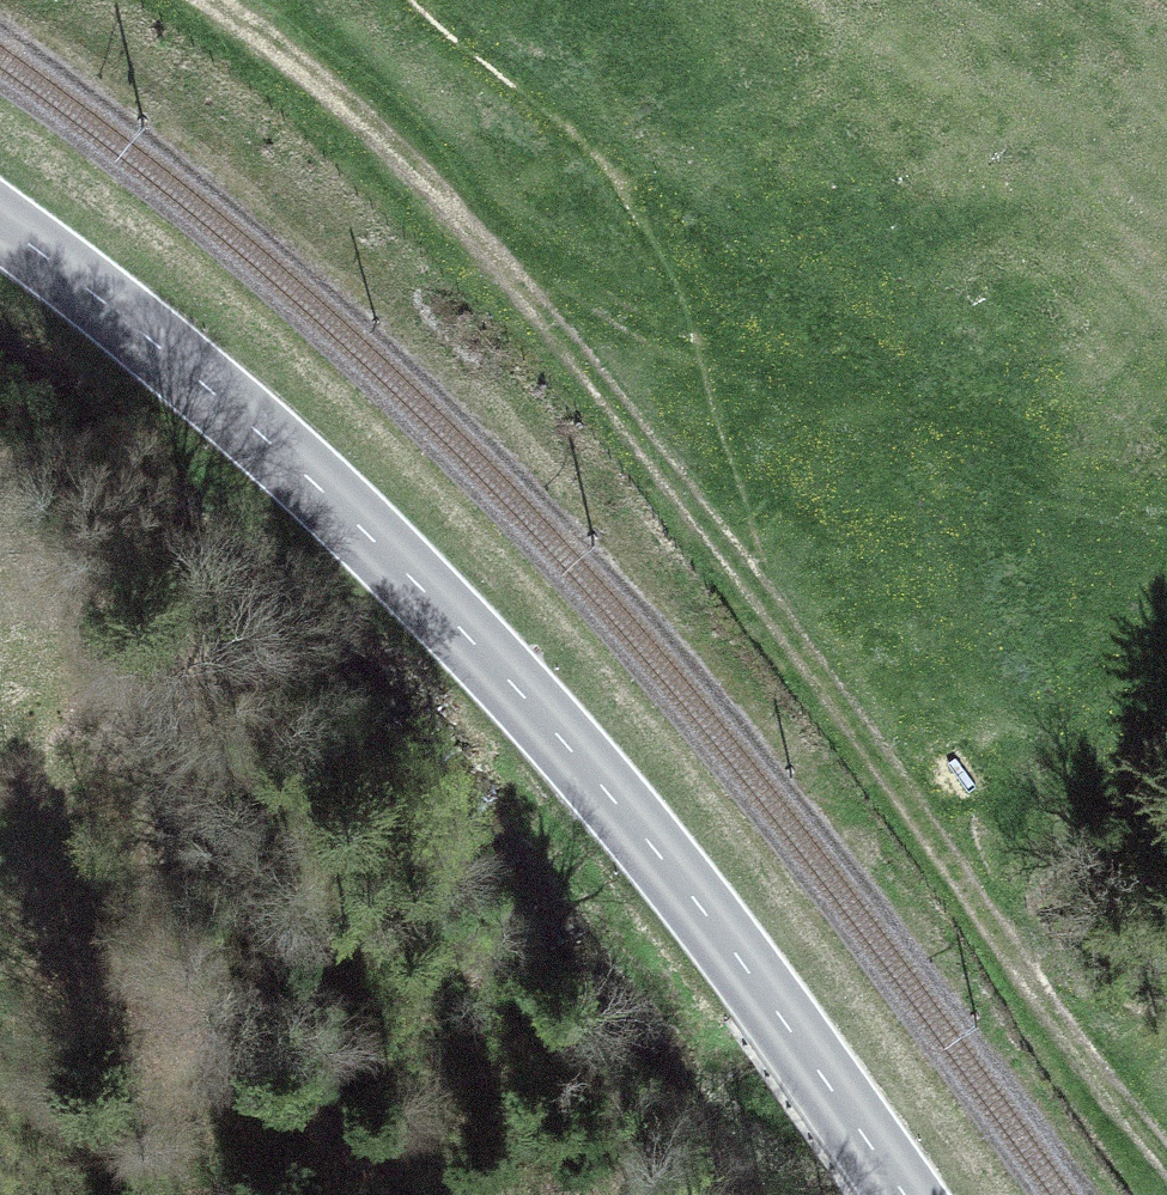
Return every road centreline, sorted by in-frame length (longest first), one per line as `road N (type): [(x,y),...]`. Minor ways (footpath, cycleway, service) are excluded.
road 1 (primary): [(0,222),(240,417),(470,640),(650,843),(905,1194)]
road 2 (track): [(751,586),(534,305),(379,144),(202,0)]
road 3 (track): [(1166,1167),(1039,1004),(751,586)]
road 4 (track): [(0,940),(141,1047),(302,1124),(409,1194)]
road 5 (track): [(751,586),(859,529),(933,513),(1166,537)]

